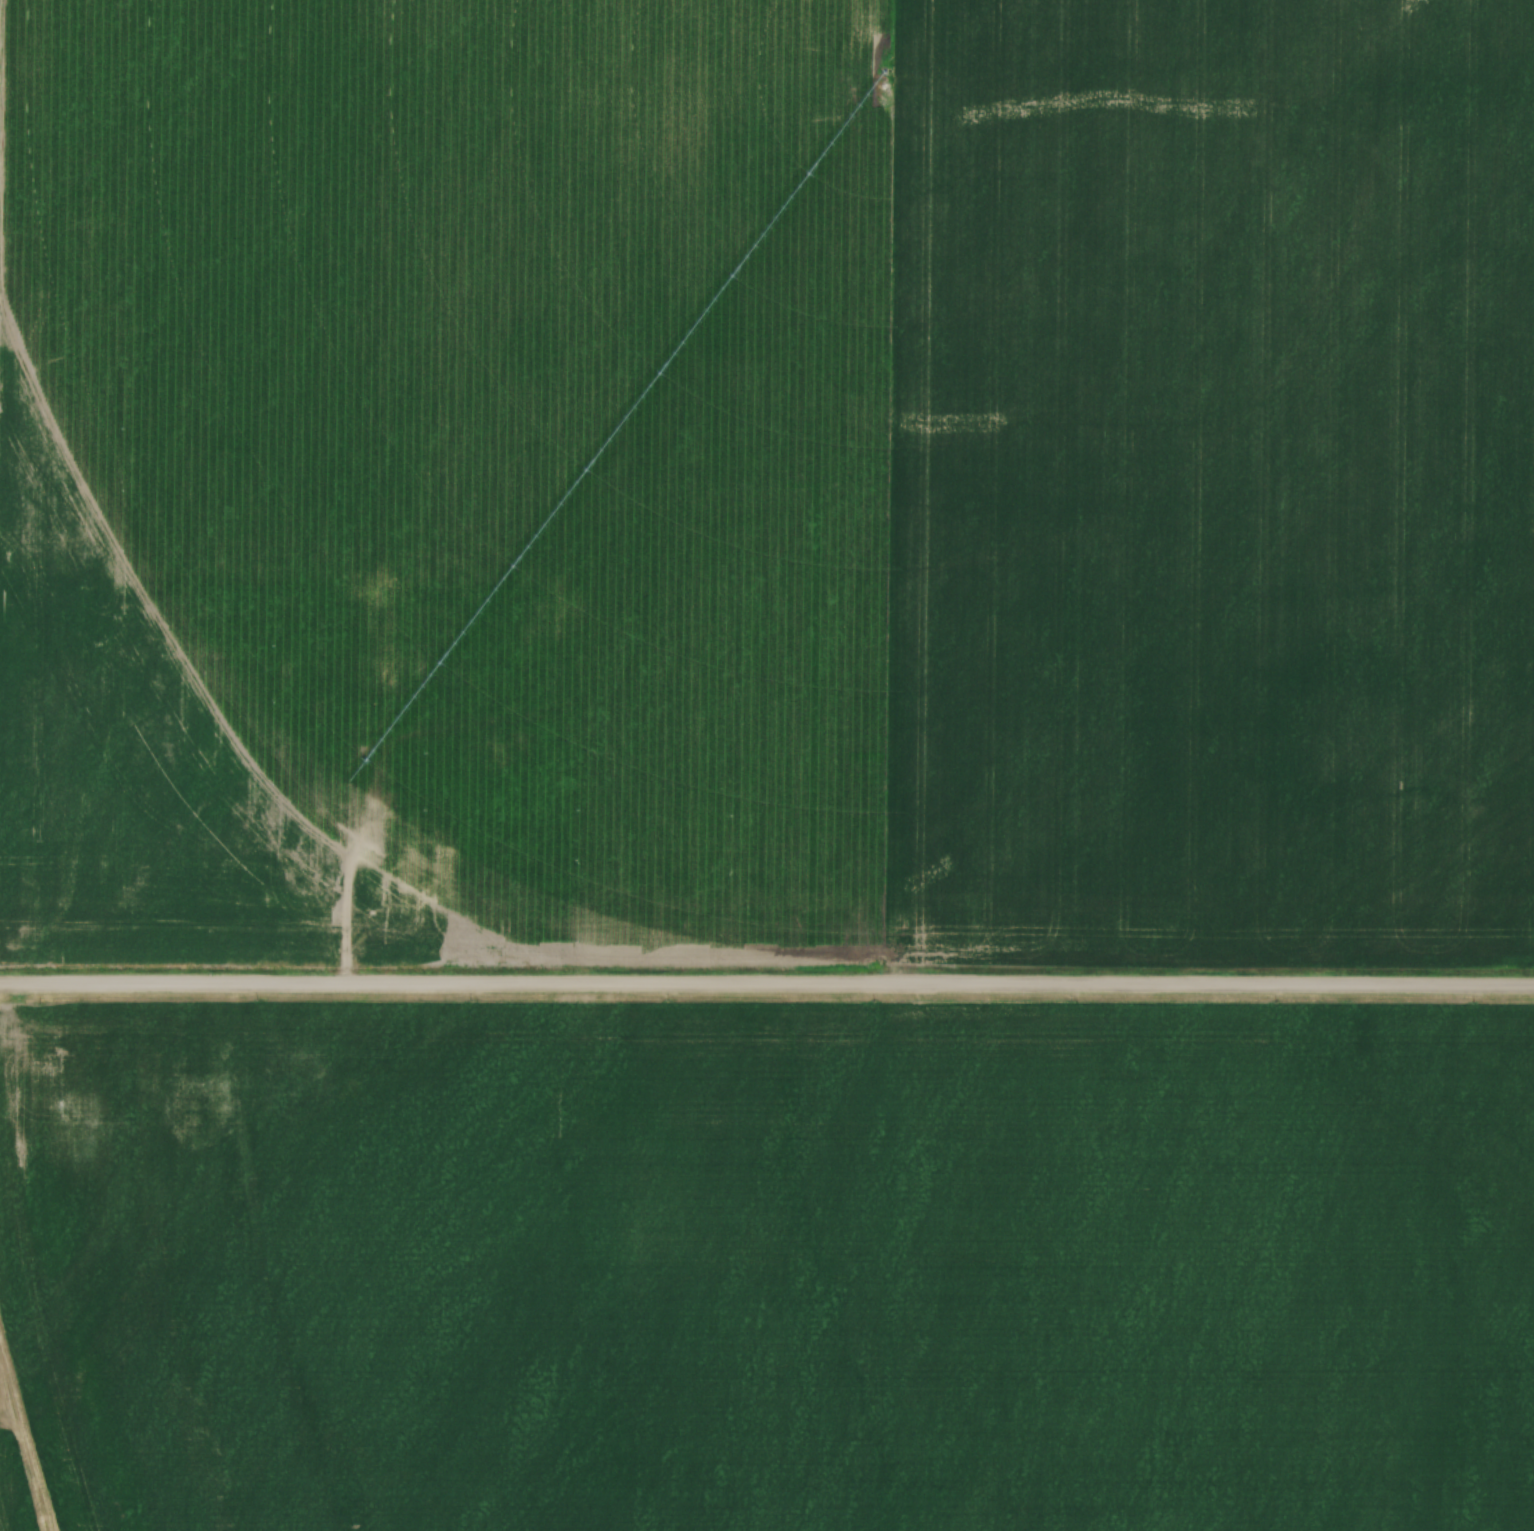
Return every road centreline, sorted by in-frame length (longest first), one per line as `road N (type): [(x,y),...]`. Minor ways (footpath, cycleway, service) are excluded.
road 1 (residential): [(0,990),(1533,991)]

